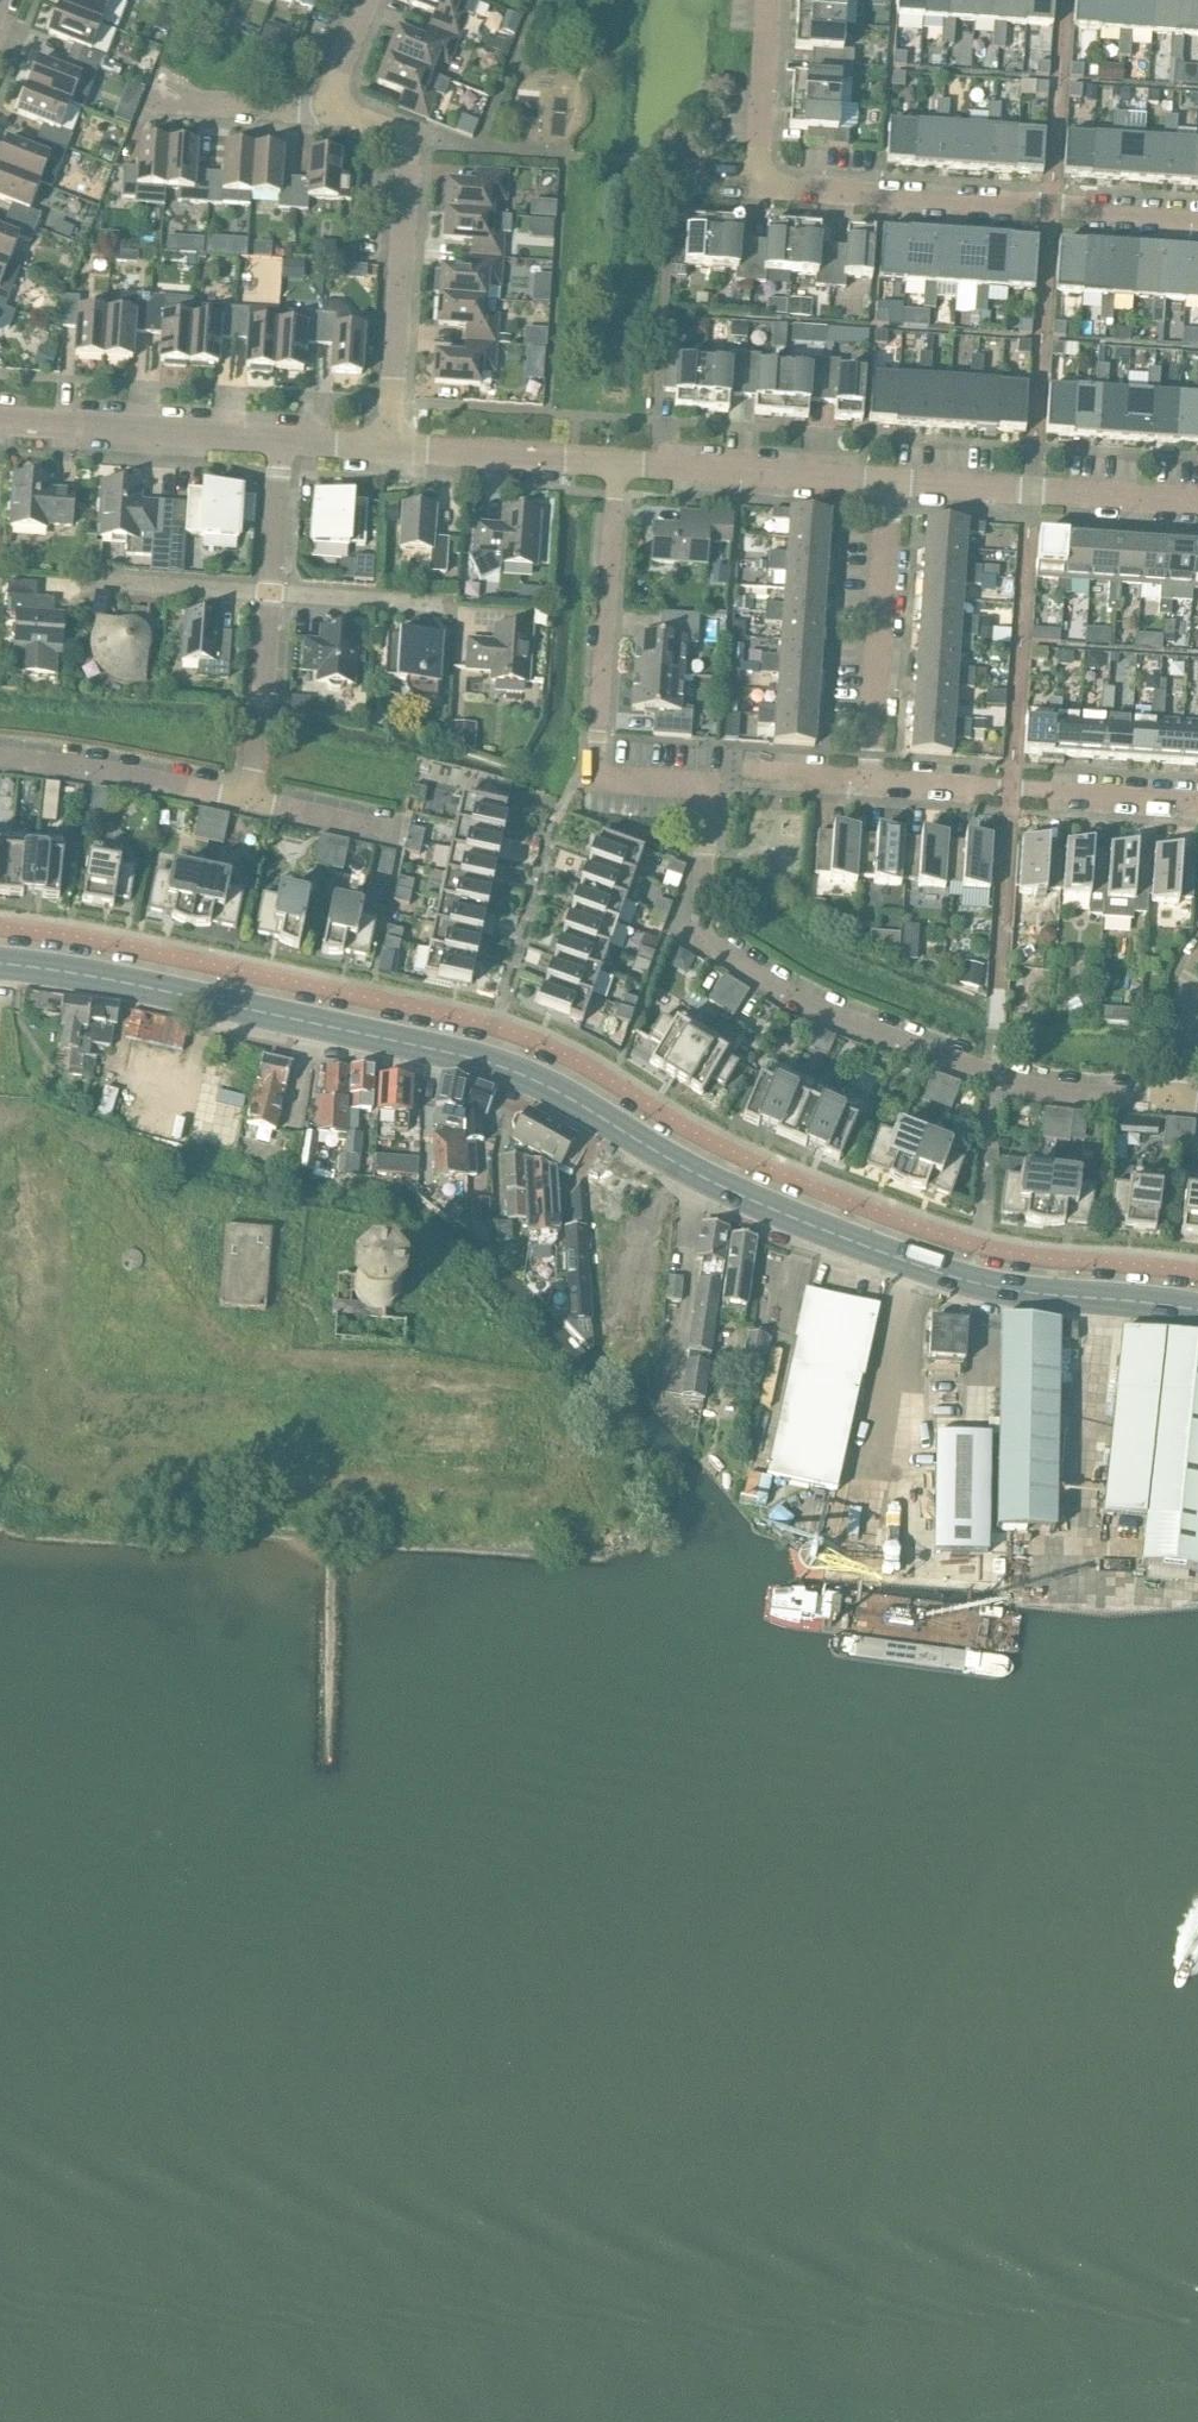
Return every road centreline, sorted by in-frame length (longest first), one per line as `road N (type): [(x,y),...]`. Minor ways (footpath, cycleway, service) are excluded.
road 1 (tertiary): [(0,963),(454,1054),(557,1093),(730,1192),(920,1268),(1002,1287),(1197,1310)]
road 2 (residential): [(712,786),(693,932),(822,1004),(989,1073),(1051,1088),(1174,1098)]
road 3 (residential): [(757,185),(1197,217)]
road 4 (residential): [(712,786),(602,777),(622,464)]
road 5 (residential): [(392,448),(412,137),(333,101)]
road 6 (residential): [(874,779),(1197,801)]
road 7 (residential): [(893,481),(1197,503)]
road 8 (residential): [(874,779),(893,481)]
road 9 (residential): [(0,421),(279,441)]
road 10 (residential): [(622,464),(893,481)]
road 11 (residential): [(247,800),(0,756)]
road 12 (residential): [(392,448),(622,464)]
road 13 (residential): [(270,593),(247,800)]
road 14 (residential): [(767,0),(757,185)]
road 15 (residential): [(103,580),(270,593)]
road 16 (residential): [(270,593),(437,605)]
road 17 (residential): [(169,99),(333,101)]
road 18 (residential): [(270,593),(279,441)]
road 19 (residential): [(247,800),(391,831)]
road 20 (residential): [(1174,1098),(1197,970)]
road 21 (residential): [(748,770),(874,779)]

